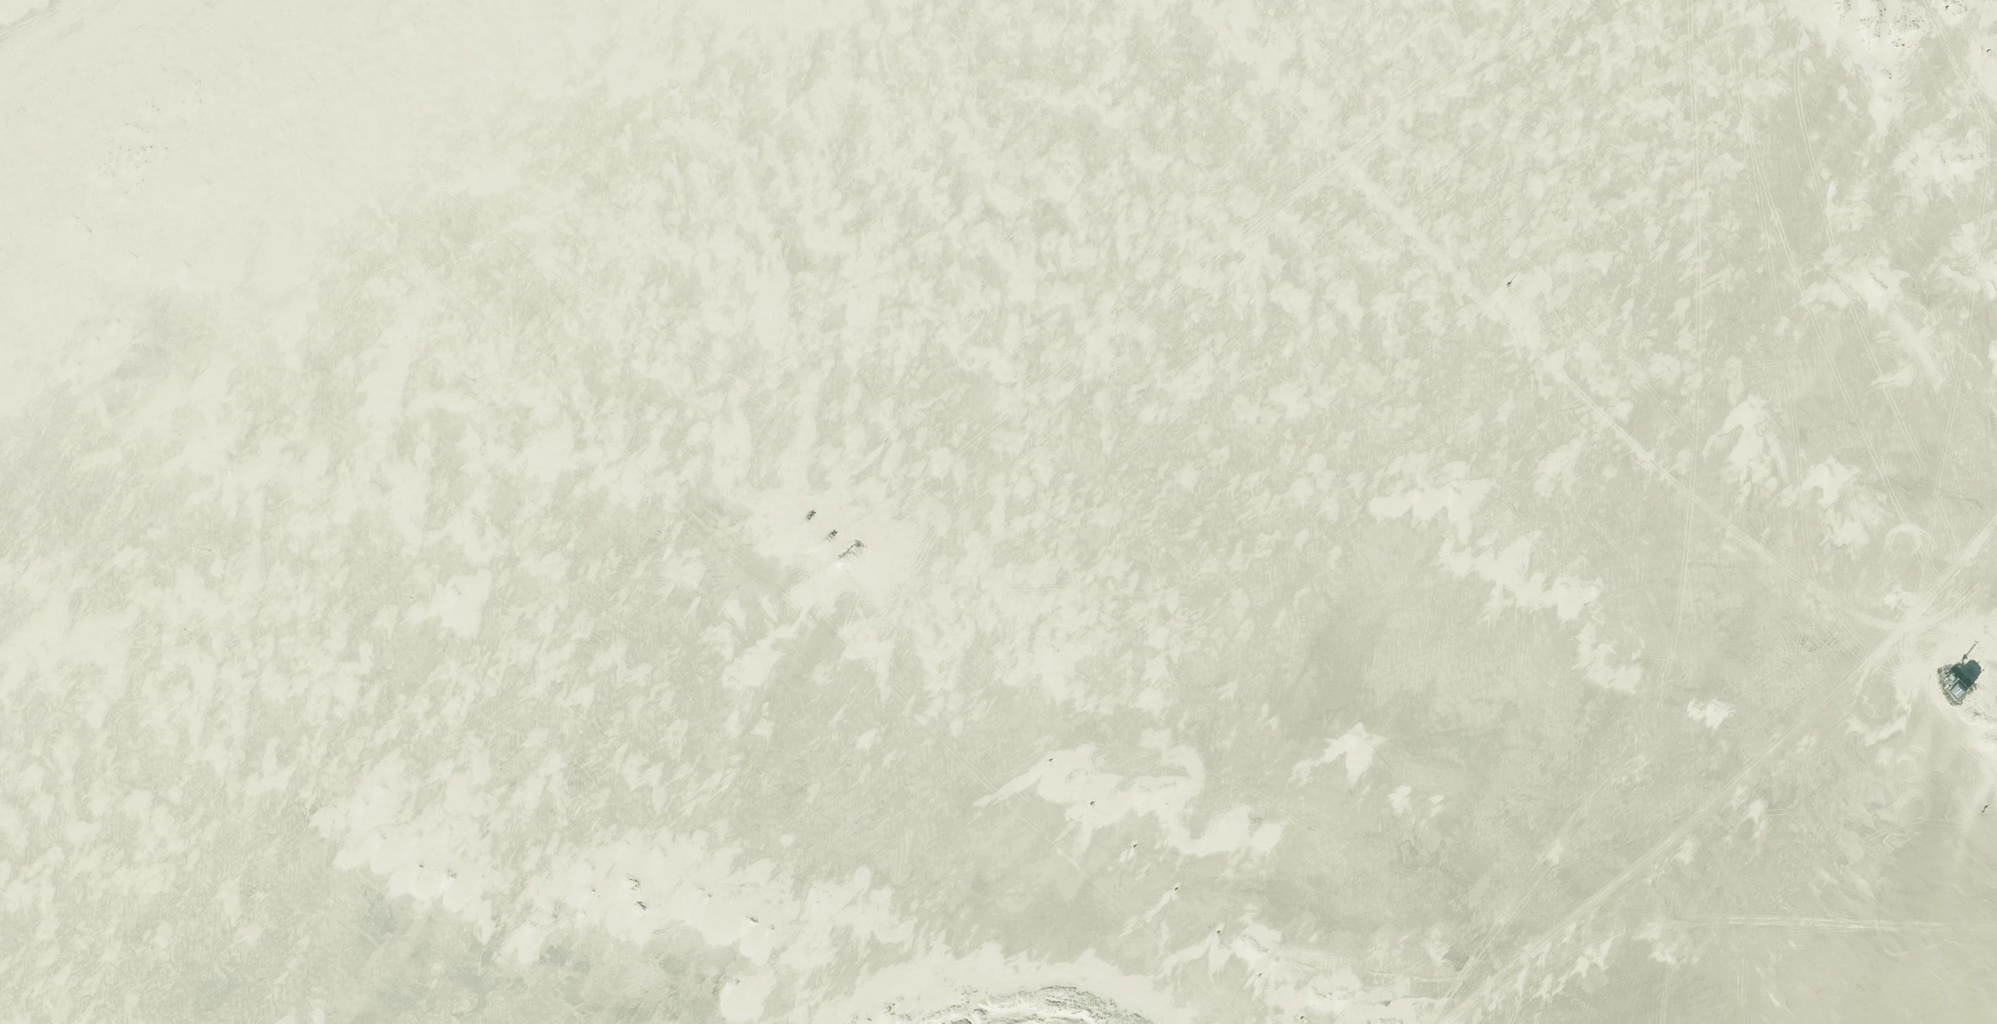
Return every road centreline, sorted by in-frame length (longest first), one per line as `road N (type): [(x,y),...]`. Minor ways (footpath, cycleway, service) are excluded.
road 1 (track): [(0,363),(472,0)]

